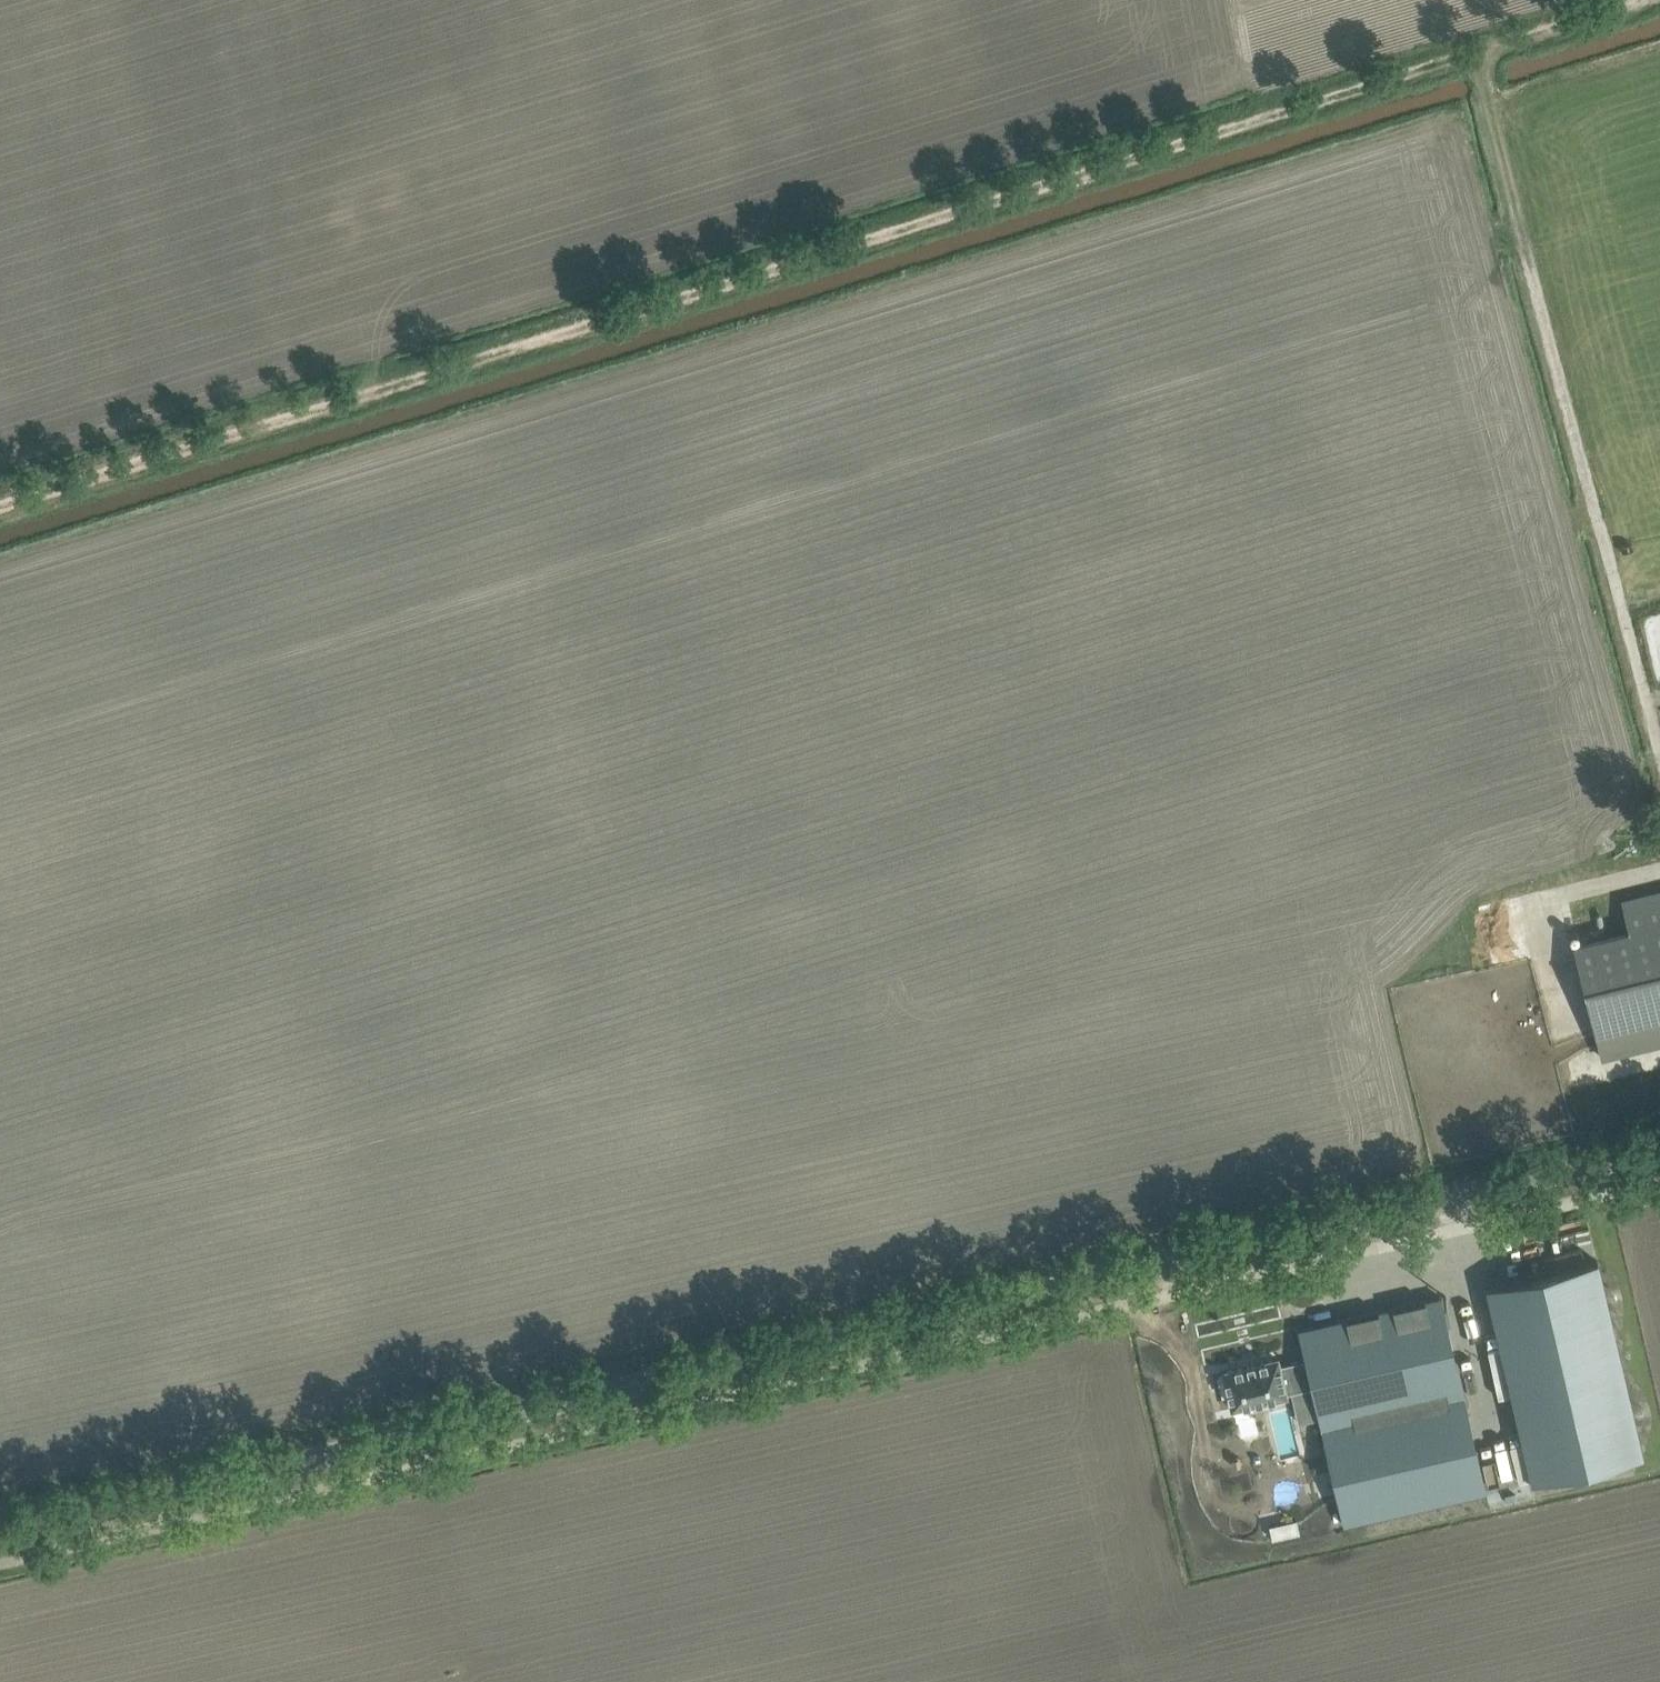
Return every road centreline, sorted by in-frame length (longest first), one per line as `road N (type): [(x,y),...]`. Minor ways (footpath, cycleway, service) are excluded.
road 1 (track): [(1635,0),(0,502)]
road 2 (tertiary): [(0,1531),(1659,1150)]
road 3 (track): [(1659,768),(1481,47)]

